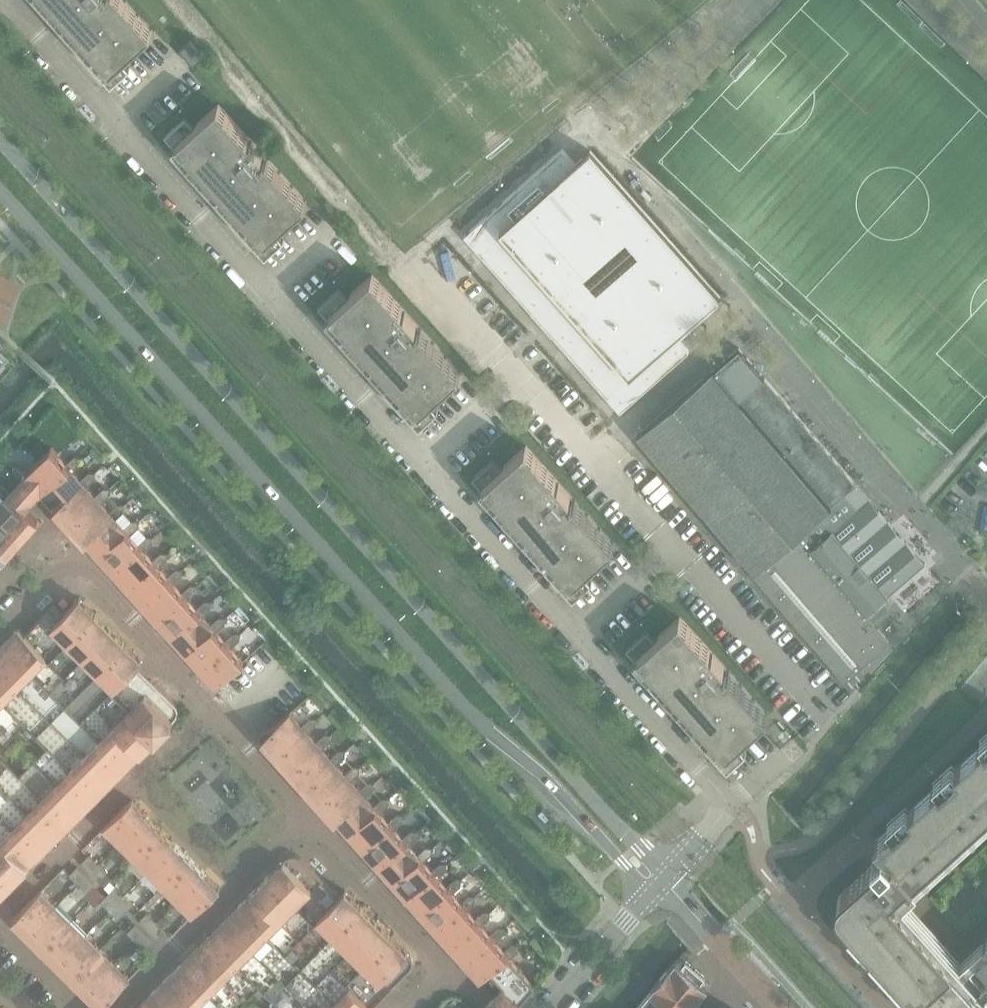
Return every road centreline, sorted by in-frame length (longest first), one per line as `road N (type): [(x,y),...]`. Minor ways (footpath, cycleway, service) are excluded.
road 1 (residential): [(726,807),(7,0)]
road 2 (unclassified): [(660,884),(638,848),(0,143)]
road 3 (unclassified): [(0,193),(486,732),(545,780),(620,863),(660,884)]
road 4 (residential): [(986,713),(787,902),(884,1007)]
road 5 (residential): [(209,707),(76,563),(0,631)]
road 6 (residential): [(209,707),(0,916)]
road 7 (residential): [(117,1007),(305,811)]
road 8 (residential): [(446,966),(305,811)]
road 9 (residential): [(550,1007),(660,884)]
road 10 (residential): [(305,811),(209,707)]
road 11 (residential): [(660,884),(743,971)]

